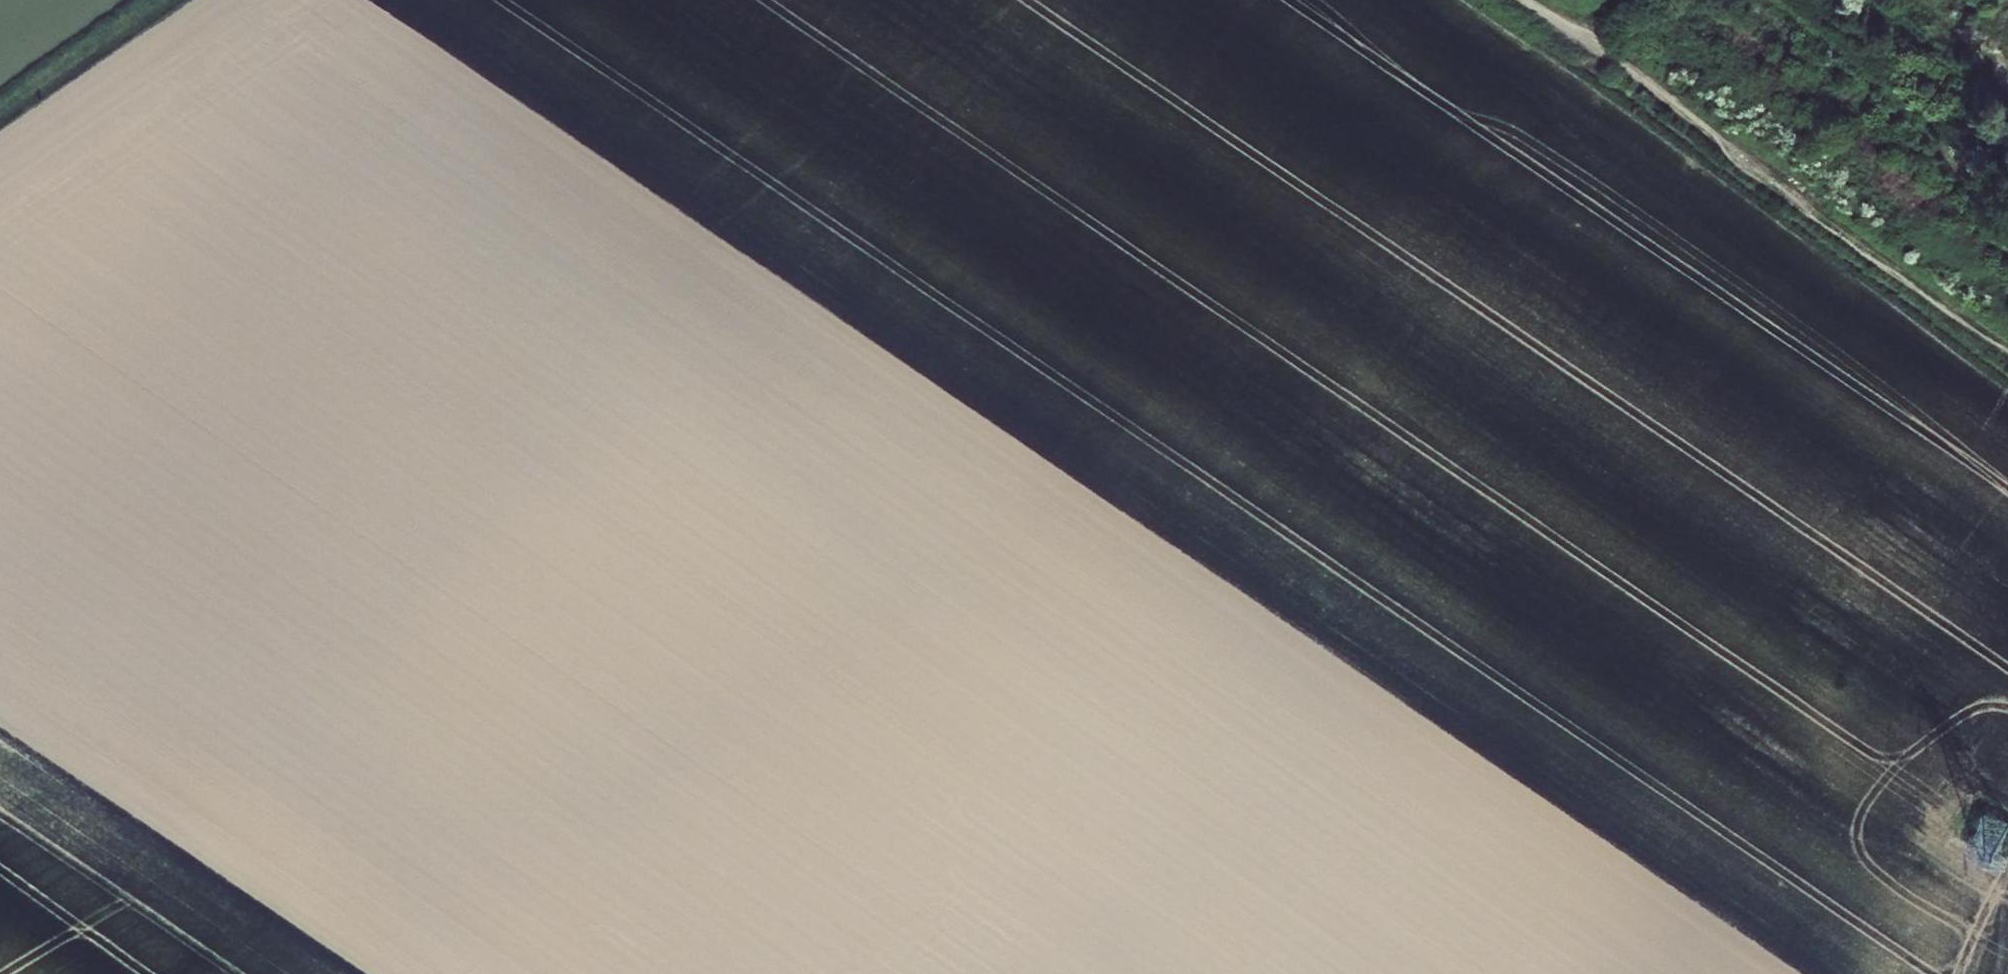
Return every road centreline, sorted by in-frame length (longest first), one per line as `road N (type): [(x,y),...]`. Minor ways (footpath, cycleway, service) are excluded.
road 1 (track): [(2007,352),(1645,83),(1512,0)]

